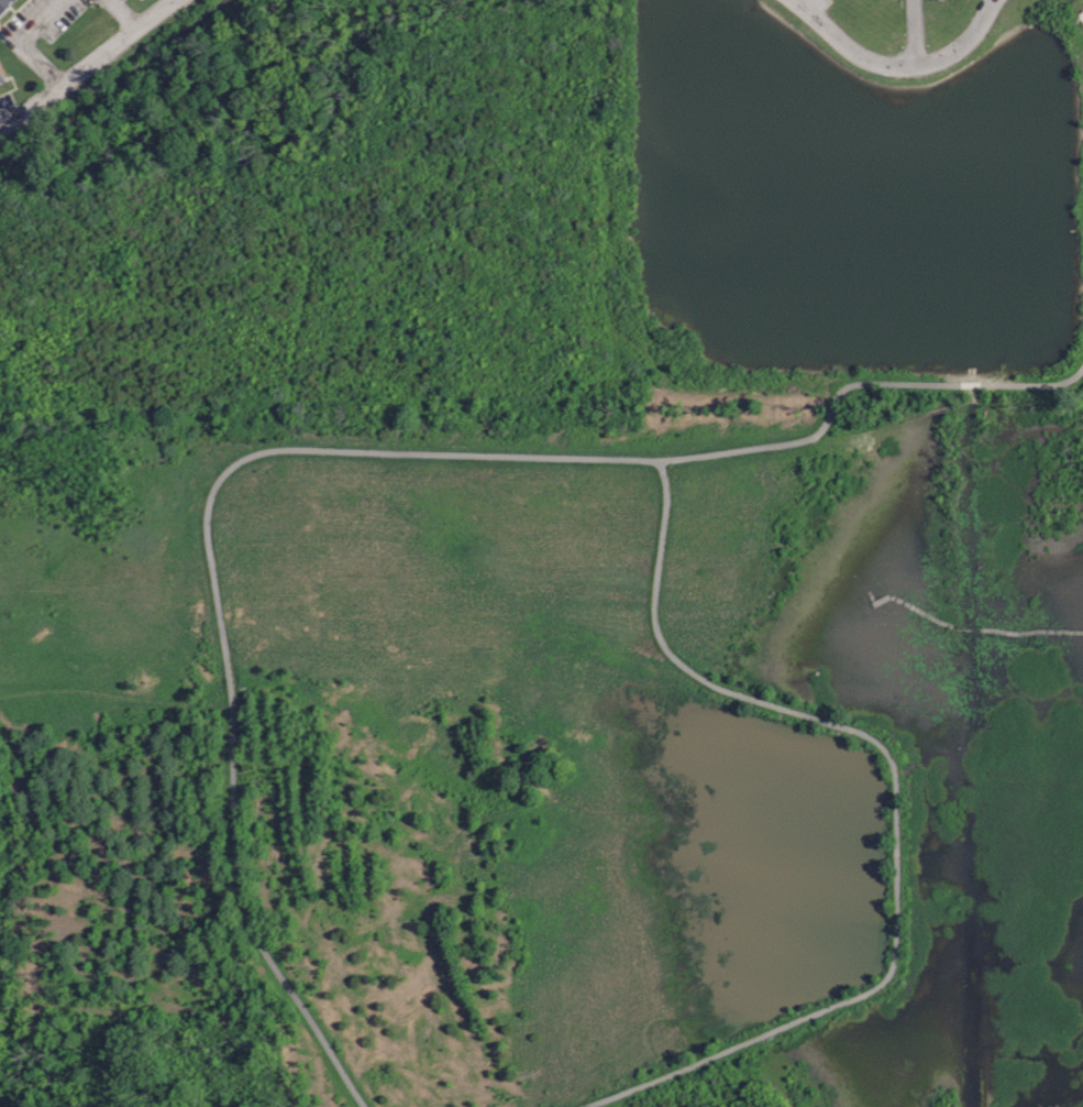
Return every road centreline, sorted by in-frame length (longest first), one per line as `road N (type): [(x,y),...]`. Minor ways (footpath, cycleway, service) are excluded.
road 1 (residential): [(791,0),(852,50),(900,66),(955,50),(993,0)]
road 2 (residential): [(0,127),(172,0)]

